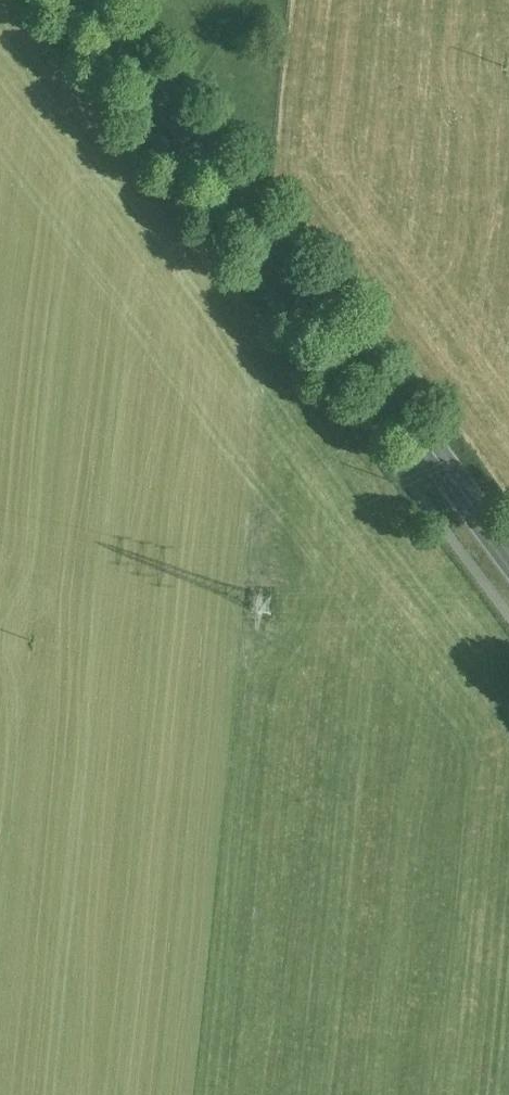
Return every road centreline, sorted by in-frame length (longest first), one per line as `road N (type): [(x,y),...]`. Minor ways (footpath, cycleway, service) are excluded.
road 1 (primary): [(508,548),(99,0)]

